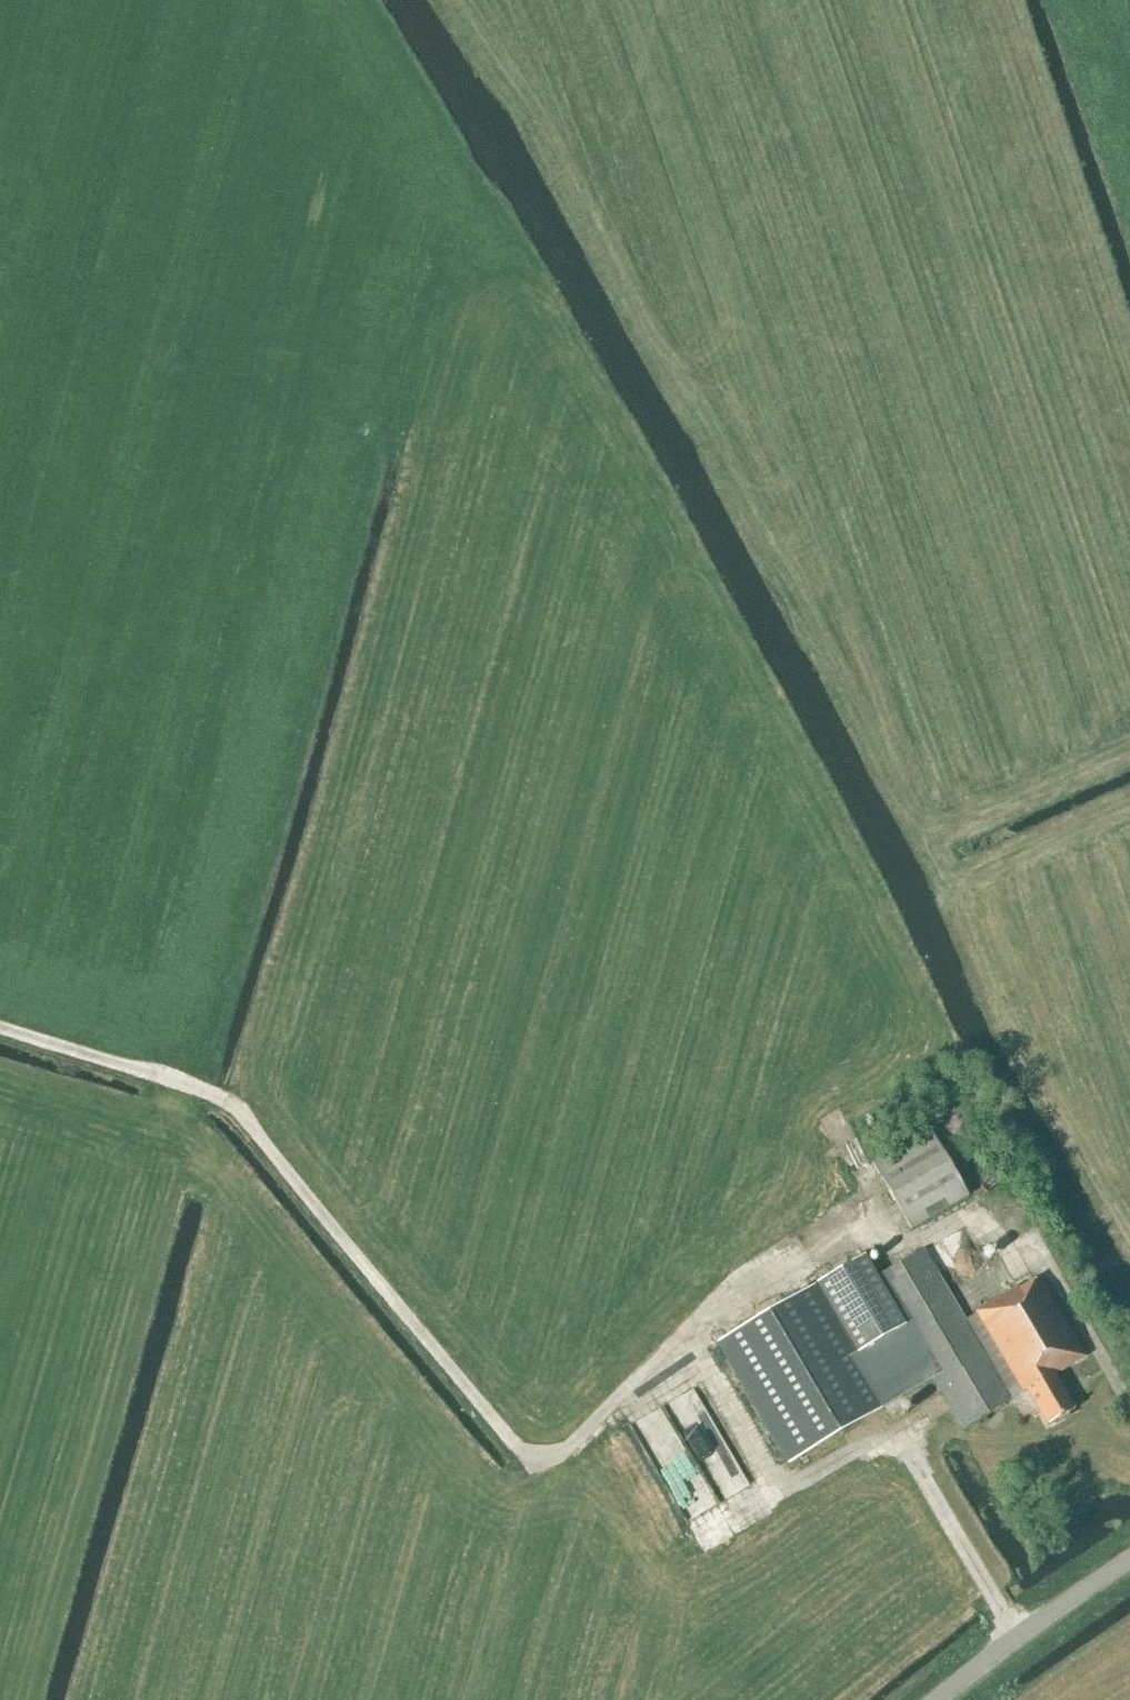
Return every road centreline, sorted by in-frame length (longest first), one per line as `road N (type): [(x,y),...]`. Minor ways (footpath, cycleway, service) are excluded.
road 1 (tertiary): [(935,1699),(1129,1559)]

